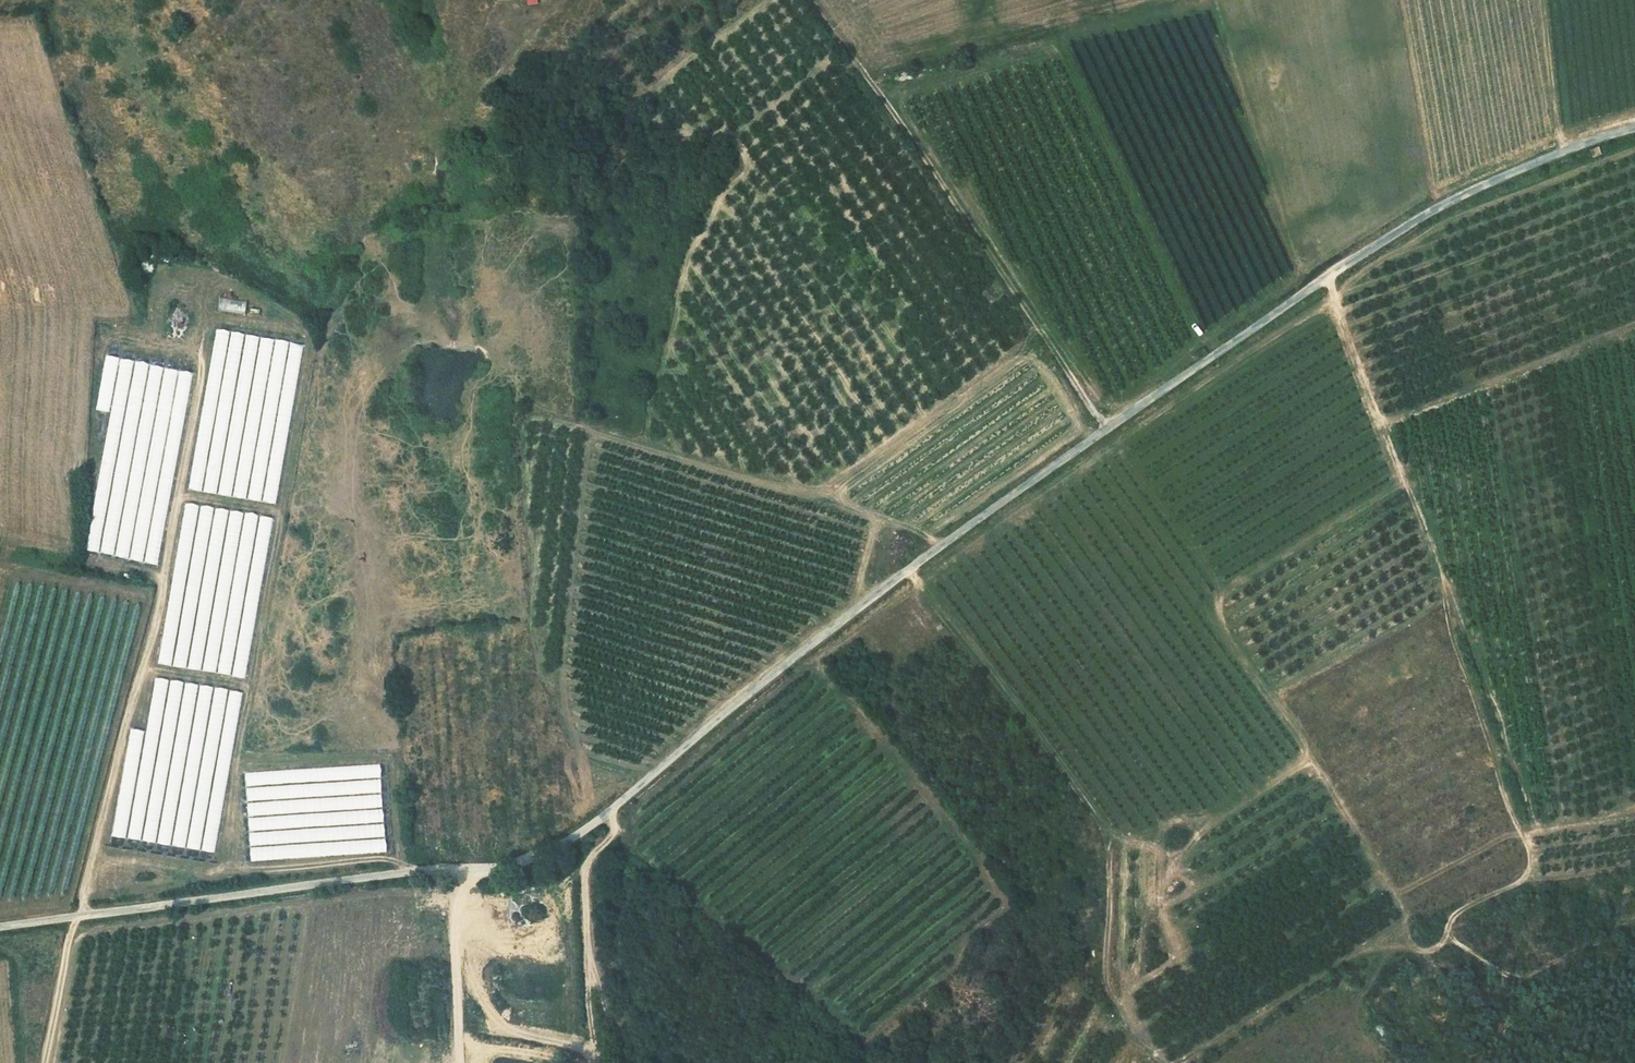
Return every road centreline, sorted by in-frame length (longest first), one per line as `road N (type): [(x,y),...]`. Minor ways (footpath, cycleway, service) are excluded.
road 1 (unclassified): [(0,930),(423,874),(504,871),(570,841),(909,568),(1327,276),(1453,200),(1634,128)]
road 2 (track): [(1327,276),(1434,551),(1454,642),(1531,856),(1523,880),(1460,910),(1435,948),(1409,950),(1394,898),(1232,639),(1218,591)]
road 3 (track): [(1314,761),(1213,823),(1176,857),(1117,839),(907,569)]
road 4 (track): [(812,0),(1107,428)]
road 5 (track): [(1218,591),(1406,481)]

